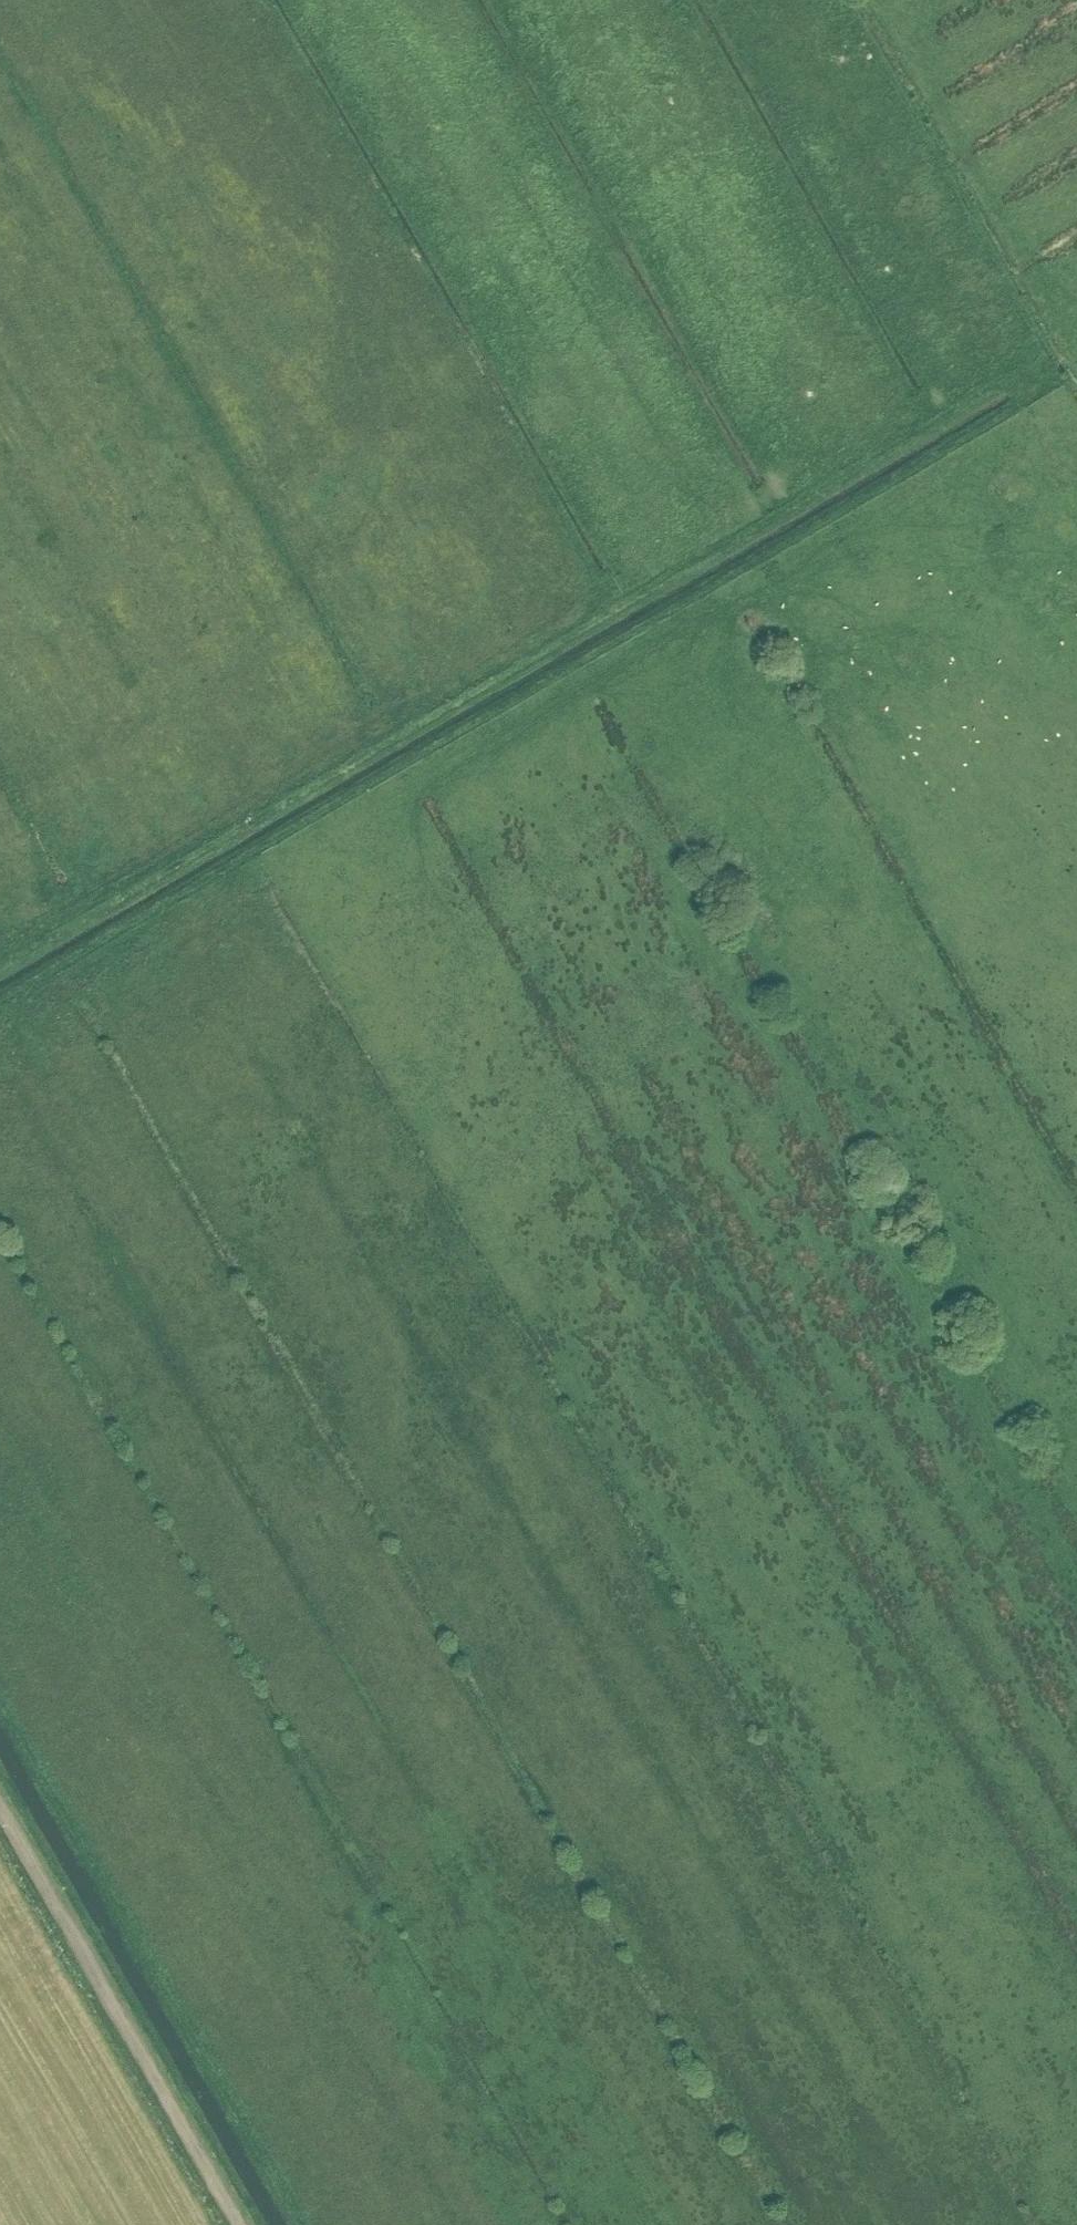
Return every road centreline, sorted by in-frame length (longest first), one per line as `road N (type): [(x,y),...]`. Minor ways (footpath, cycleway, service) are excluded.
road 1 (track): [(246,2224),(0,1803)]

